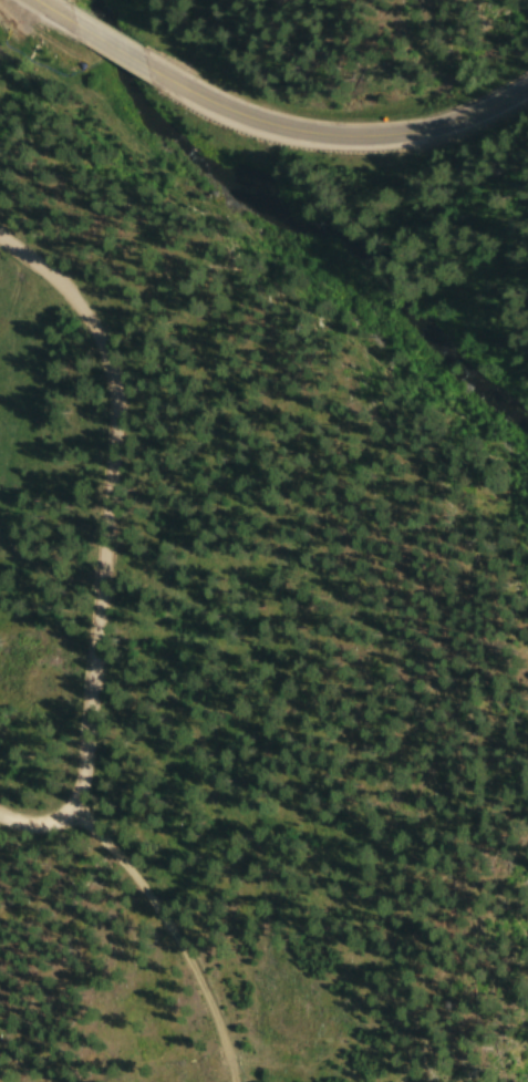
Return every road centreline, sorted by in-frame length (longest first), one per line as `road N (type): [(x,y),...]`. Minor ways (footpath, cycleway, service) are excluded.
road 1 (residential): [(0,819),(43,827),(72,816),(87,782),(116,398),(100,347),(63,293),(0,250)]
road 2 (tertiary): [(148,73),(239,121),(342,144),(400,143),(462,127),(527,95)]
road 3 (track): [(72,816),(185,942),(236,1081)]

